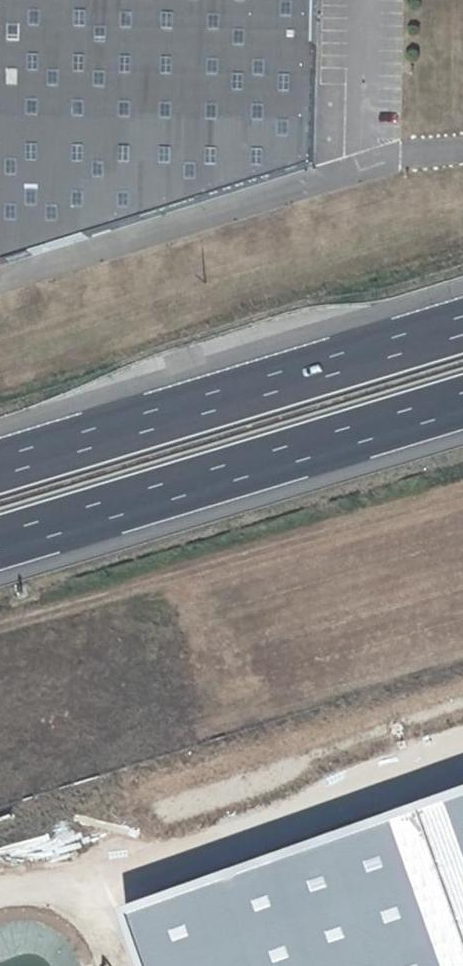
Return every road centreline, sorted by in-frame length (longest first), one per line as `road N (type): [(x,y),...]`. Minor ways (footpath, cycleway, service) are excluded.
road 1 (motorway): [(462,319),(0,460)]
road 2 (motorway): [(0,539),(462,399)]
road 3 (track): [(0,631),(462,496)]

